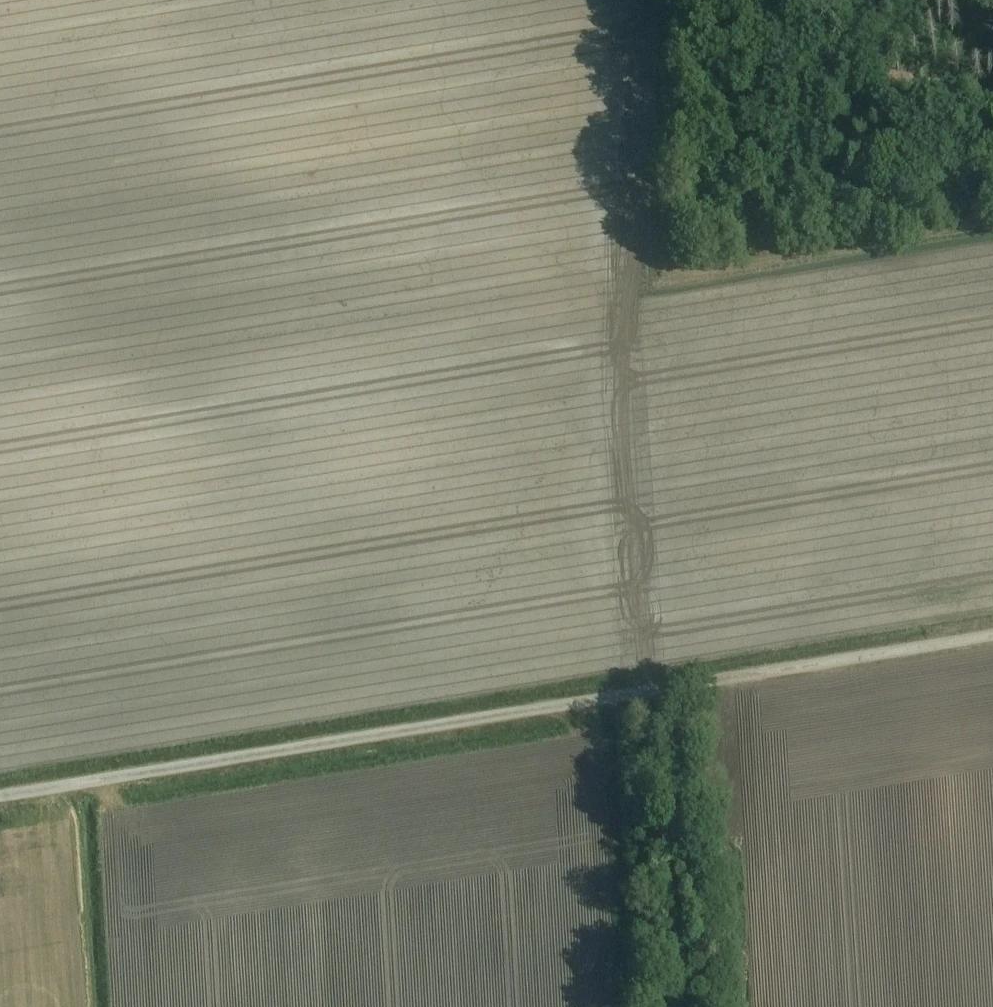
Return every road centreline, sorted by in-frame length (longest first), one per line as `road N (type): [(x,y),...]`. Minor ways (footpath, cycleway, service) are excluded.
road 1 (track): [(0,797),(992,637)]
road 2 (track): [(992,217),(680,267),(679,0)]

